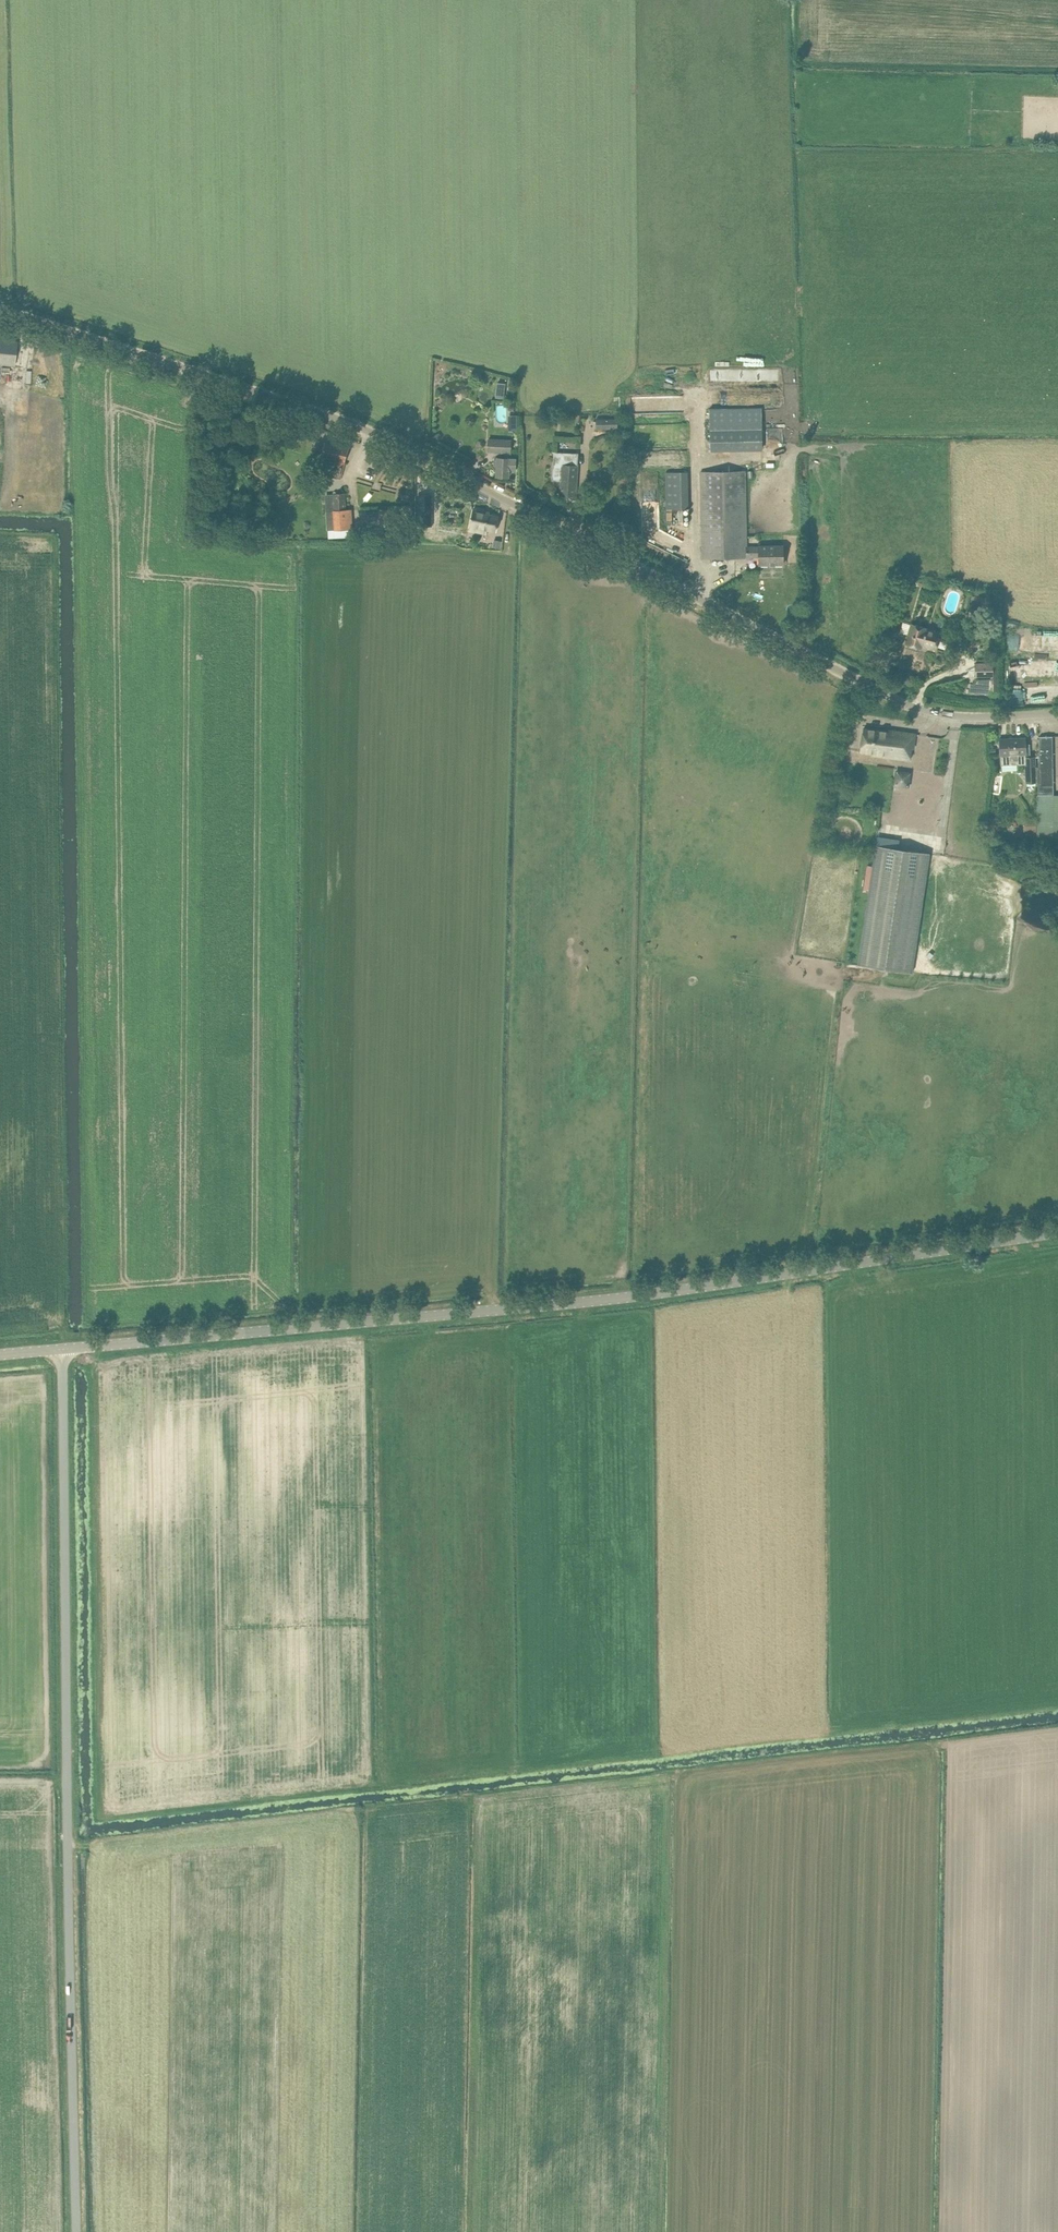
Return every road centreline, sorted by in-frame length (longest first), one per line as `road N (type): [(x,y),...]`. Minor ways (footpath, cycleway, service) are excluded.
road 1 (unclassified): [(1057,713),(964,717),(905,704),(336,415),(0,307)]
road 2 (tertiary): [(63,1349),(609,1300),(1057,1232)]
road 3 (unclassified): [(77,2231),(63,1349)]

